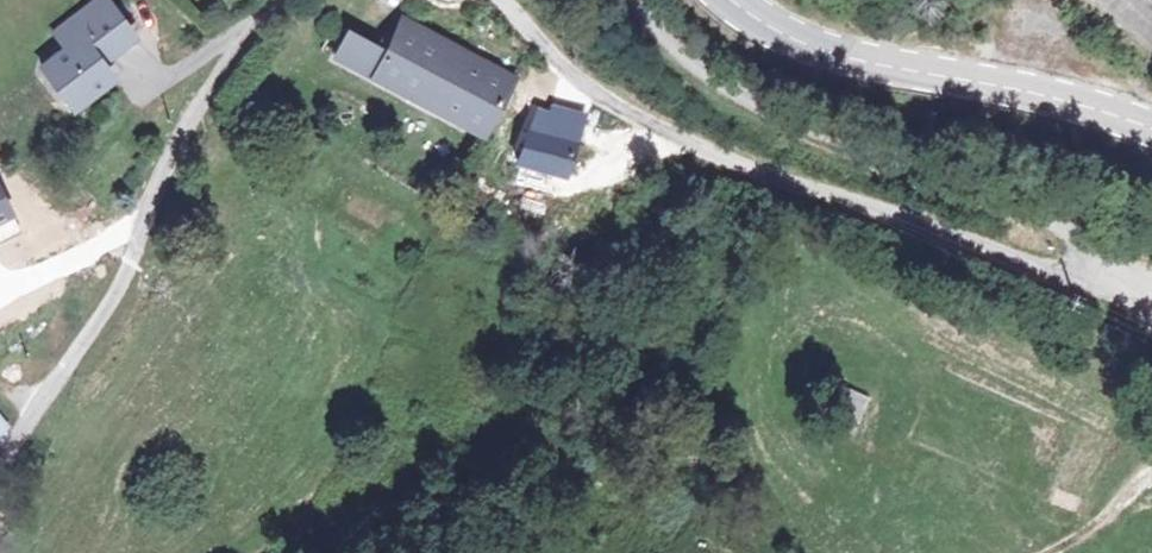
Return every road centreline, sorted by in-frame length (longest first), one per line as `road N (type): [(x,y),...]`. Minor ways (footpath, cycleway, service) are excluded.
road 1 (unclassified): [(1091,255),(1082,275),(1007,259),(732,163),(625,112),(568,72),(492,0)]
road 2 (unclassified): [(620,0),(680,64),(727,97),(1012,211),(1091,255)]
road 3 (unclassified): [(275,0),(190,122),(162,172),(134,259),(22,433)]
road 4 (secondary): [(723,0),(756,26),(816,54),(1061,104),(1151,132)]
road 5 (track): [(1040,552),(1151,471)]

